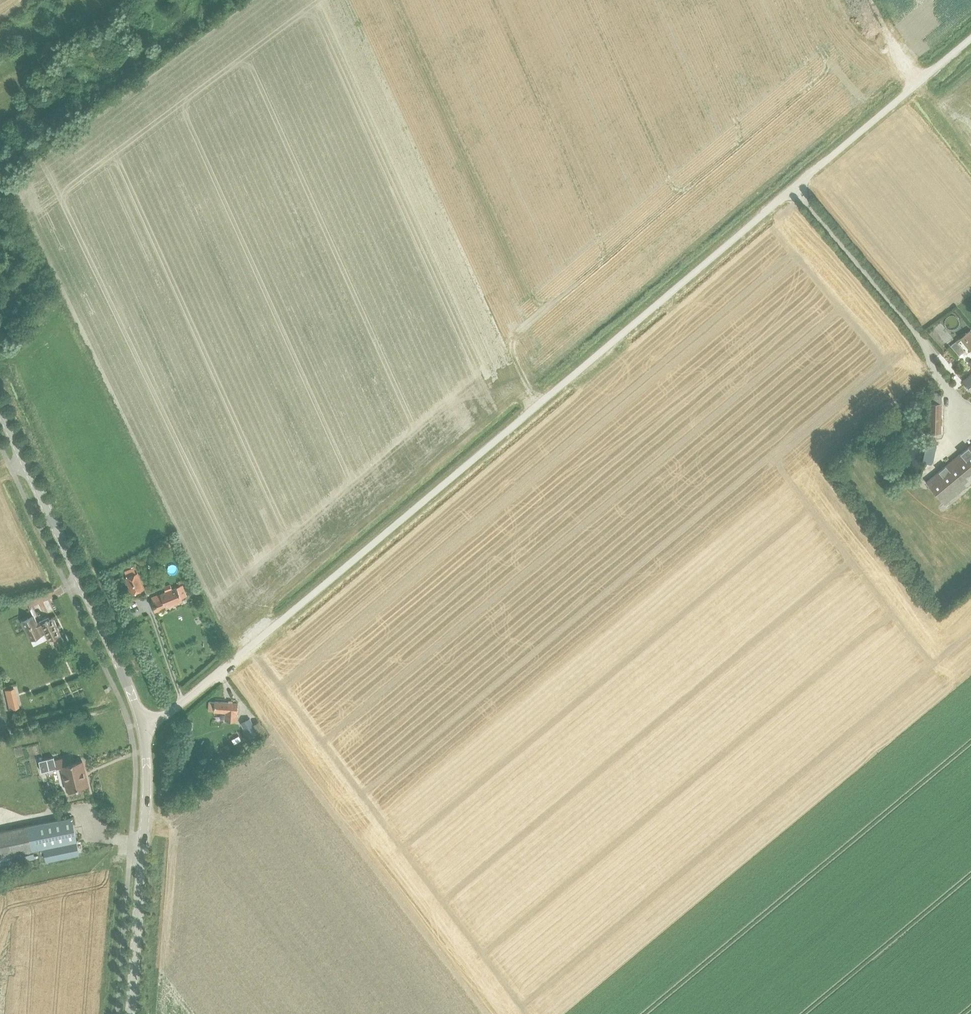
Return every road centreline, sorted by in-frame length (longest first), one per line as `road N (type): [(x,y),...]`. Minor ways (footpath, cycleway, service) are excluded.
road 1 (unclassified): [(142,723),(184,701),(794,188)]
road 2 (tertiary): [(142,723),(0,410)]
road 3 (tertiary): [(130,1013),(147,788),(142,723)]
road 4 (unclassified): [(794,188),(970,37)]
road 5 (unclassified): [(929,353),(794,188)]

